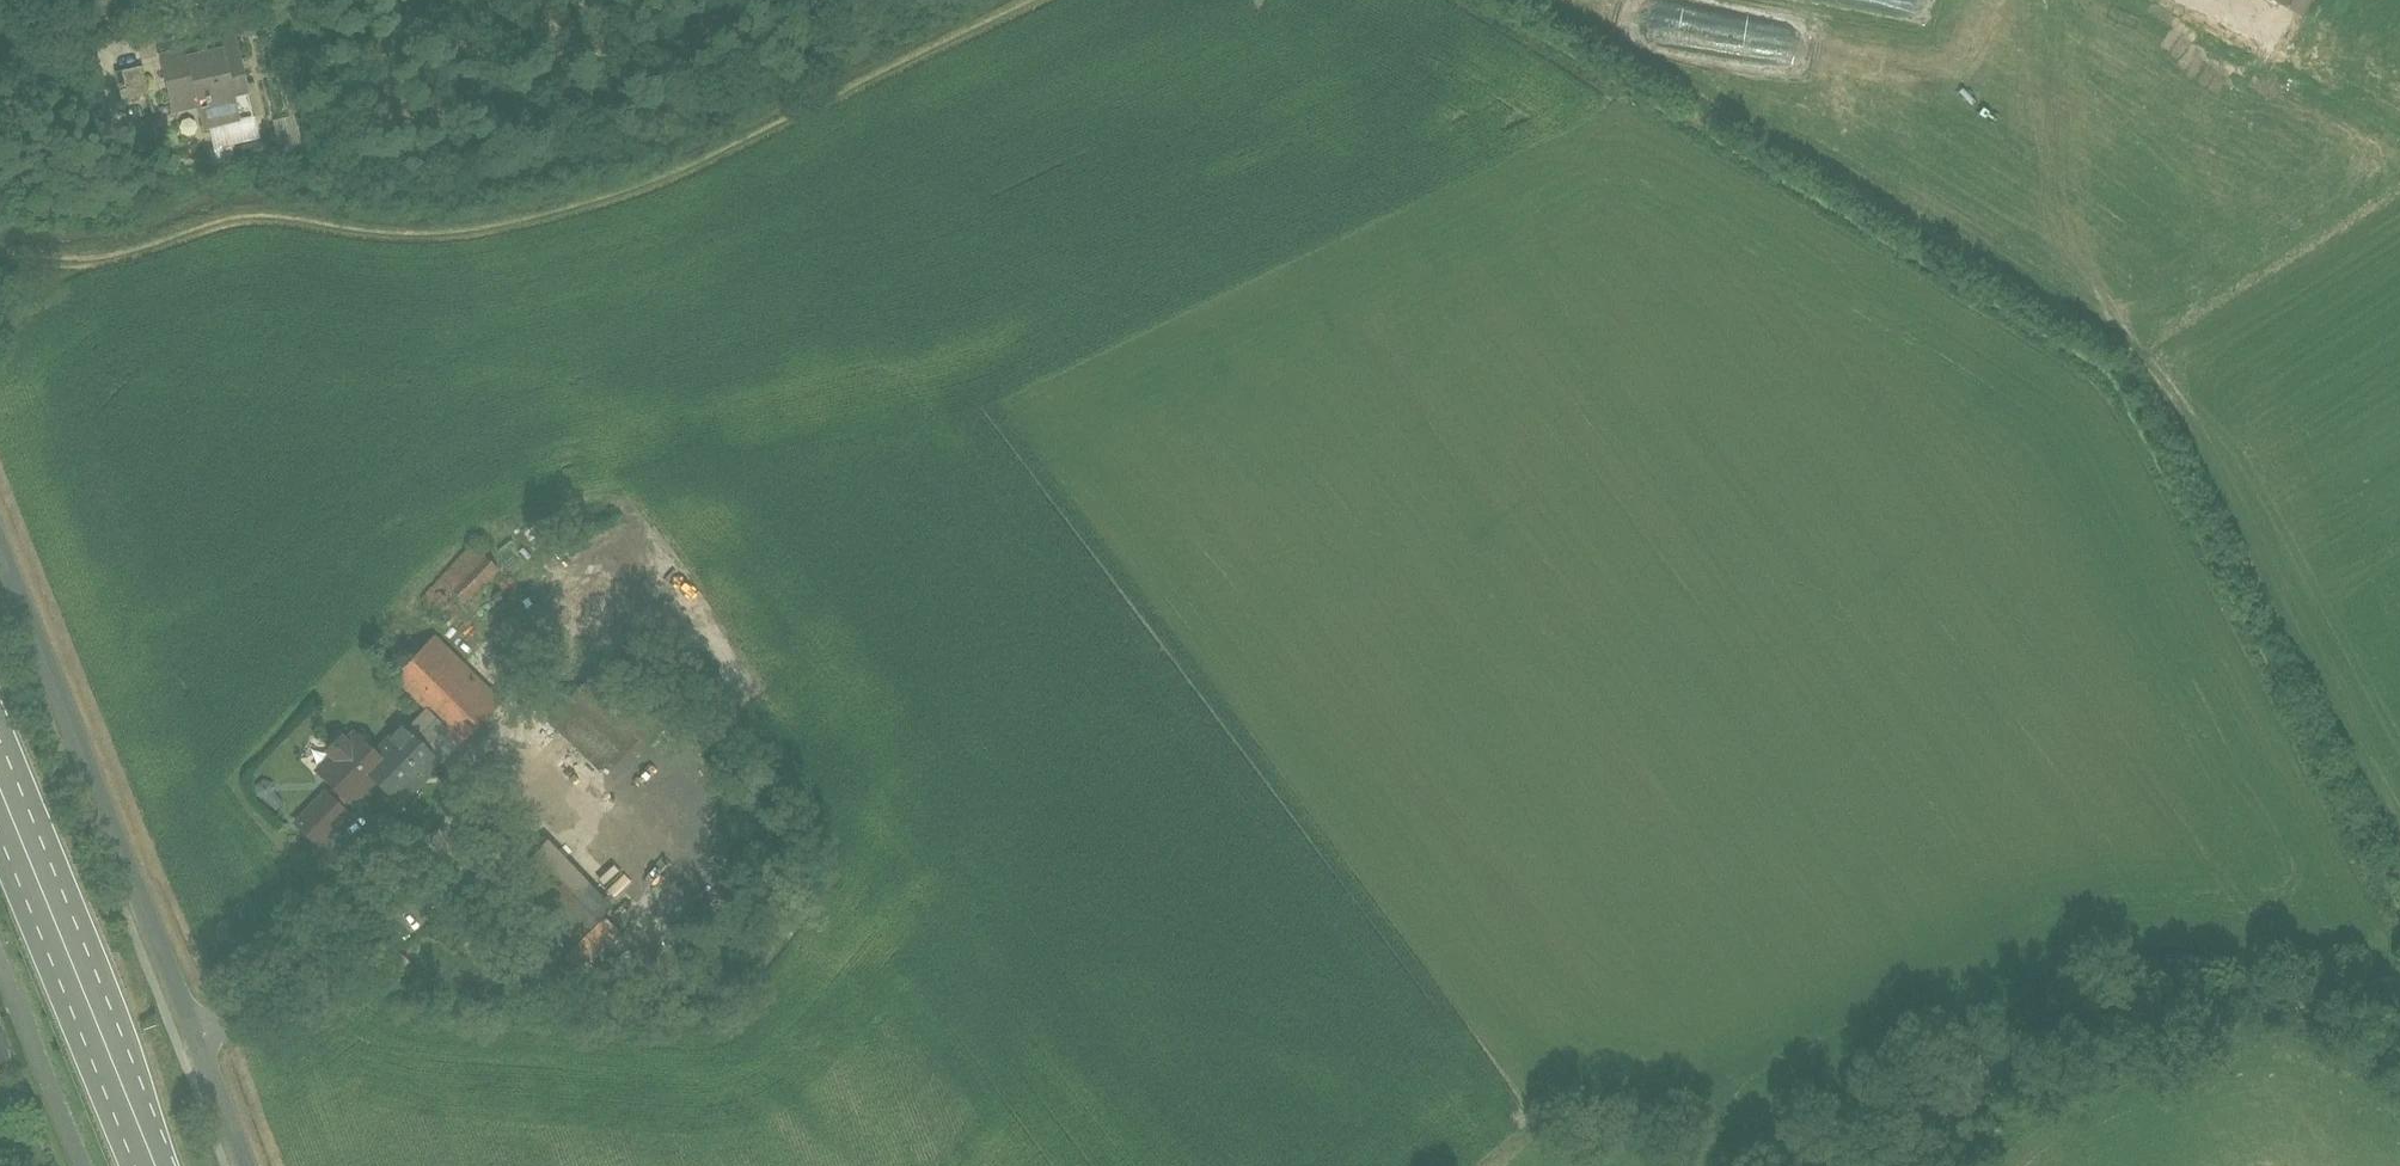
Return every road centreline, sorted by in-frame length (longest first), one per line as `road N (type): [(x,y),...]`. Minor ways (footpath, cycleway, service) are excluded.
road 1 (unclassified): [(249,1165),(0,539)]
road 2 (unclassified): [(1911,1165),(2053,1047),(2113,1017),(2399,980)]
road 3 (primary): [(20,827),(154,1165)]
road 4 (unclassified): [(0,27),(136,0)]

